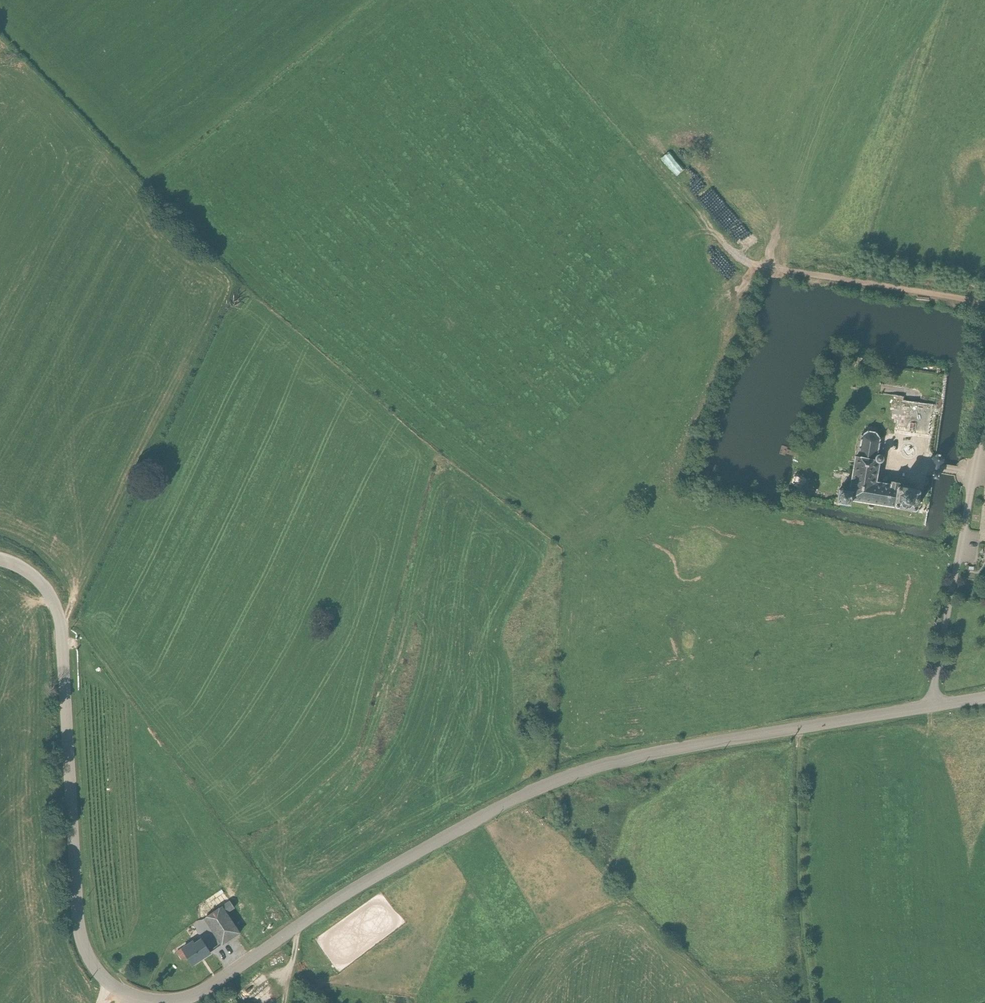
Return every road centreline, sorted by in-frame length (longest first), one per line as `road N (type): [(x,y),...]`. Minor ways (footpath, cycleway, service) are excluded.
road 1 (tertiary): [(984,698),(675,750),(587,772),(431,845),(202,989),(158,1000),(115,989),(88,950),(60,613),(33,572),(0,556)]
road 2 (track): [(812,1002),(800,896),(798,729)]

